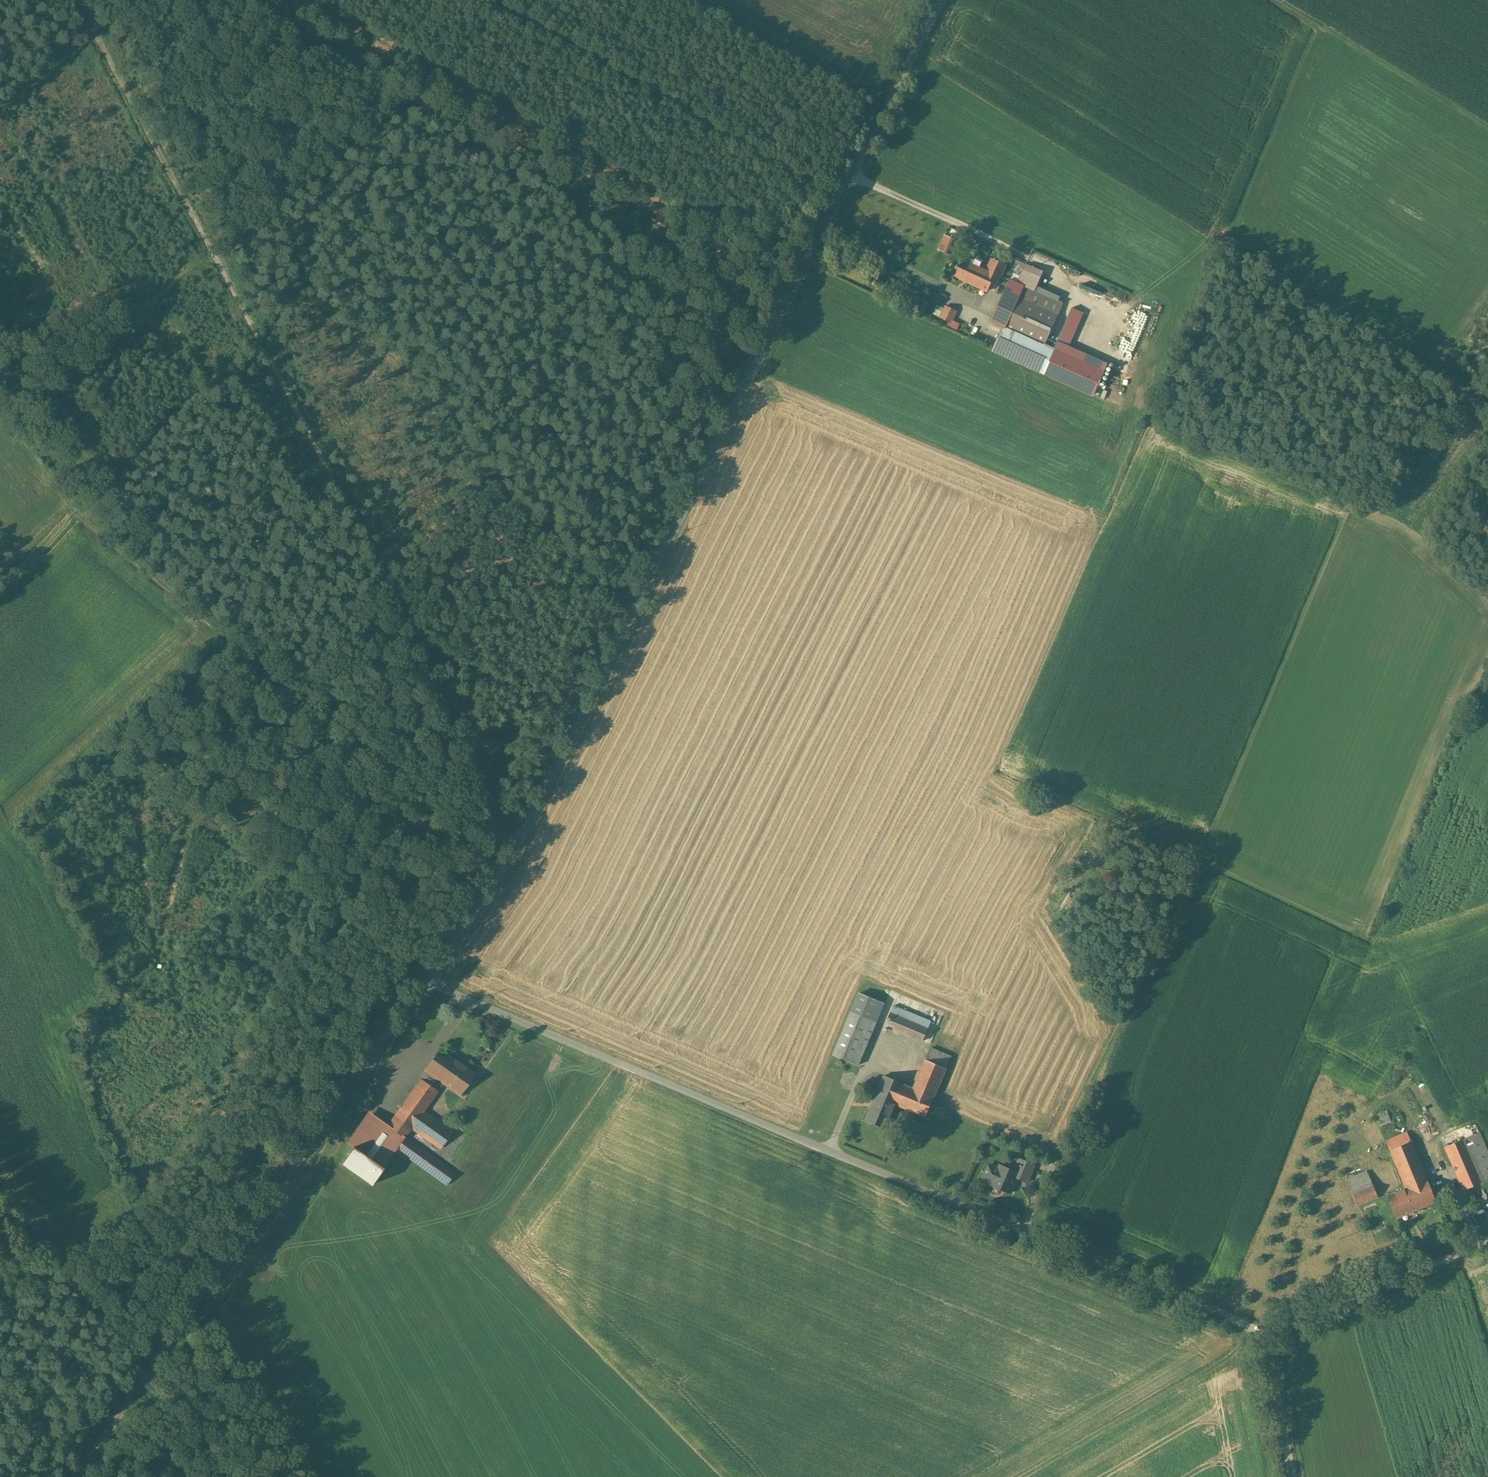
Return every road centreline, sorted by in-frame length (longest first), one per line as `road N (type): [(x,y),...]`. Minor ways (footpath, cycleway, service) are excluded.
road 1 (unclassified): [(428,984),(555,775),(944,0)]
road 2 (track): [(79,0),(449,696),(513,852)]
road 3 (unclassified): [(428,984),(1271,1333)]
road 4 (unclassified): [(78,1476),(428,984)]
road 5 (unclassified): [(1487,1242),(1271,1333)]
road 6 (unclassified): [(1271,1333),(1296,1476)]

